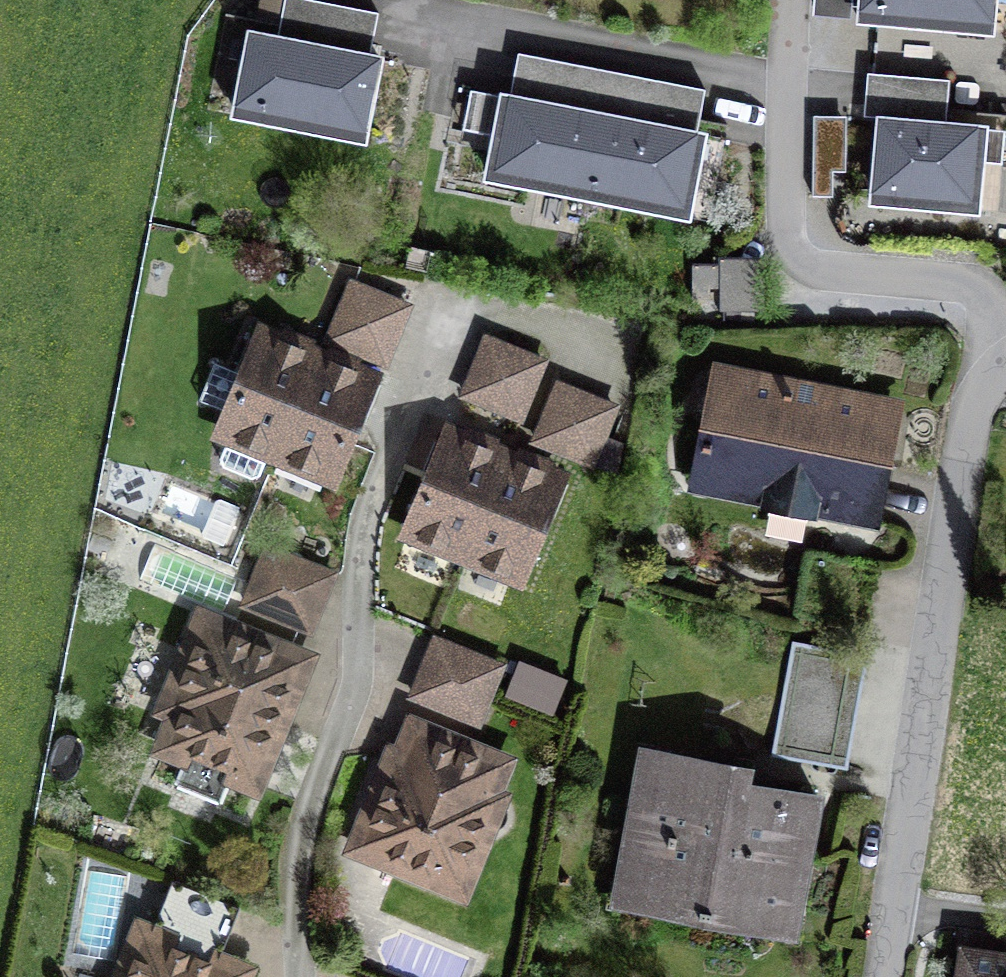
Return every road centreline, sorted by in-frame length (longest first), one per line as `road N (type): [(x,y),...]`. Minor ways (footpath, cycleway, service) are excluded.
road 1 (residential): [(605,352),(467,309),(443,326),(369,522),(359,666),(303,846),(300,976)]
road 2 (residential): [(1005,349),(968,447),(889,976)]
road 3 (residential): [(1005,340),(984,293),(962,281),(834,266),(814,256),(798,230),(790,149),(796,0)]

